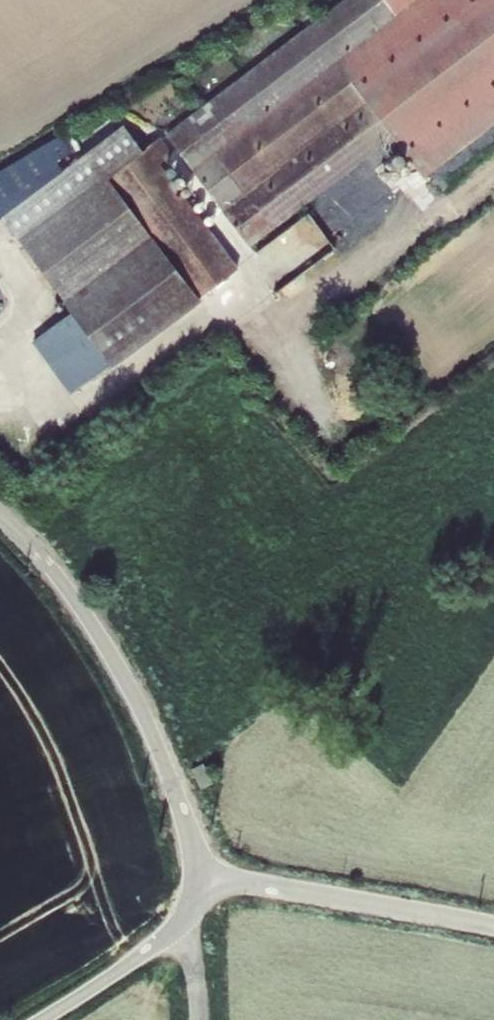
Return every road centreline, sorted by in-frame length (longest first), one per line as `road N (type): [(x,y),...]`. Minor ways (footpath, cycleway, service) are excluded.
road 1 (unclassified): [(0,511),(75,594),(133,692),(185,818),(195,902)]
road 2 (unclassified): [(195,902),(218,885),(241,881),(493,927)]
road 3 (unclassified): [(42,1019),(131,961),(195,902)]

